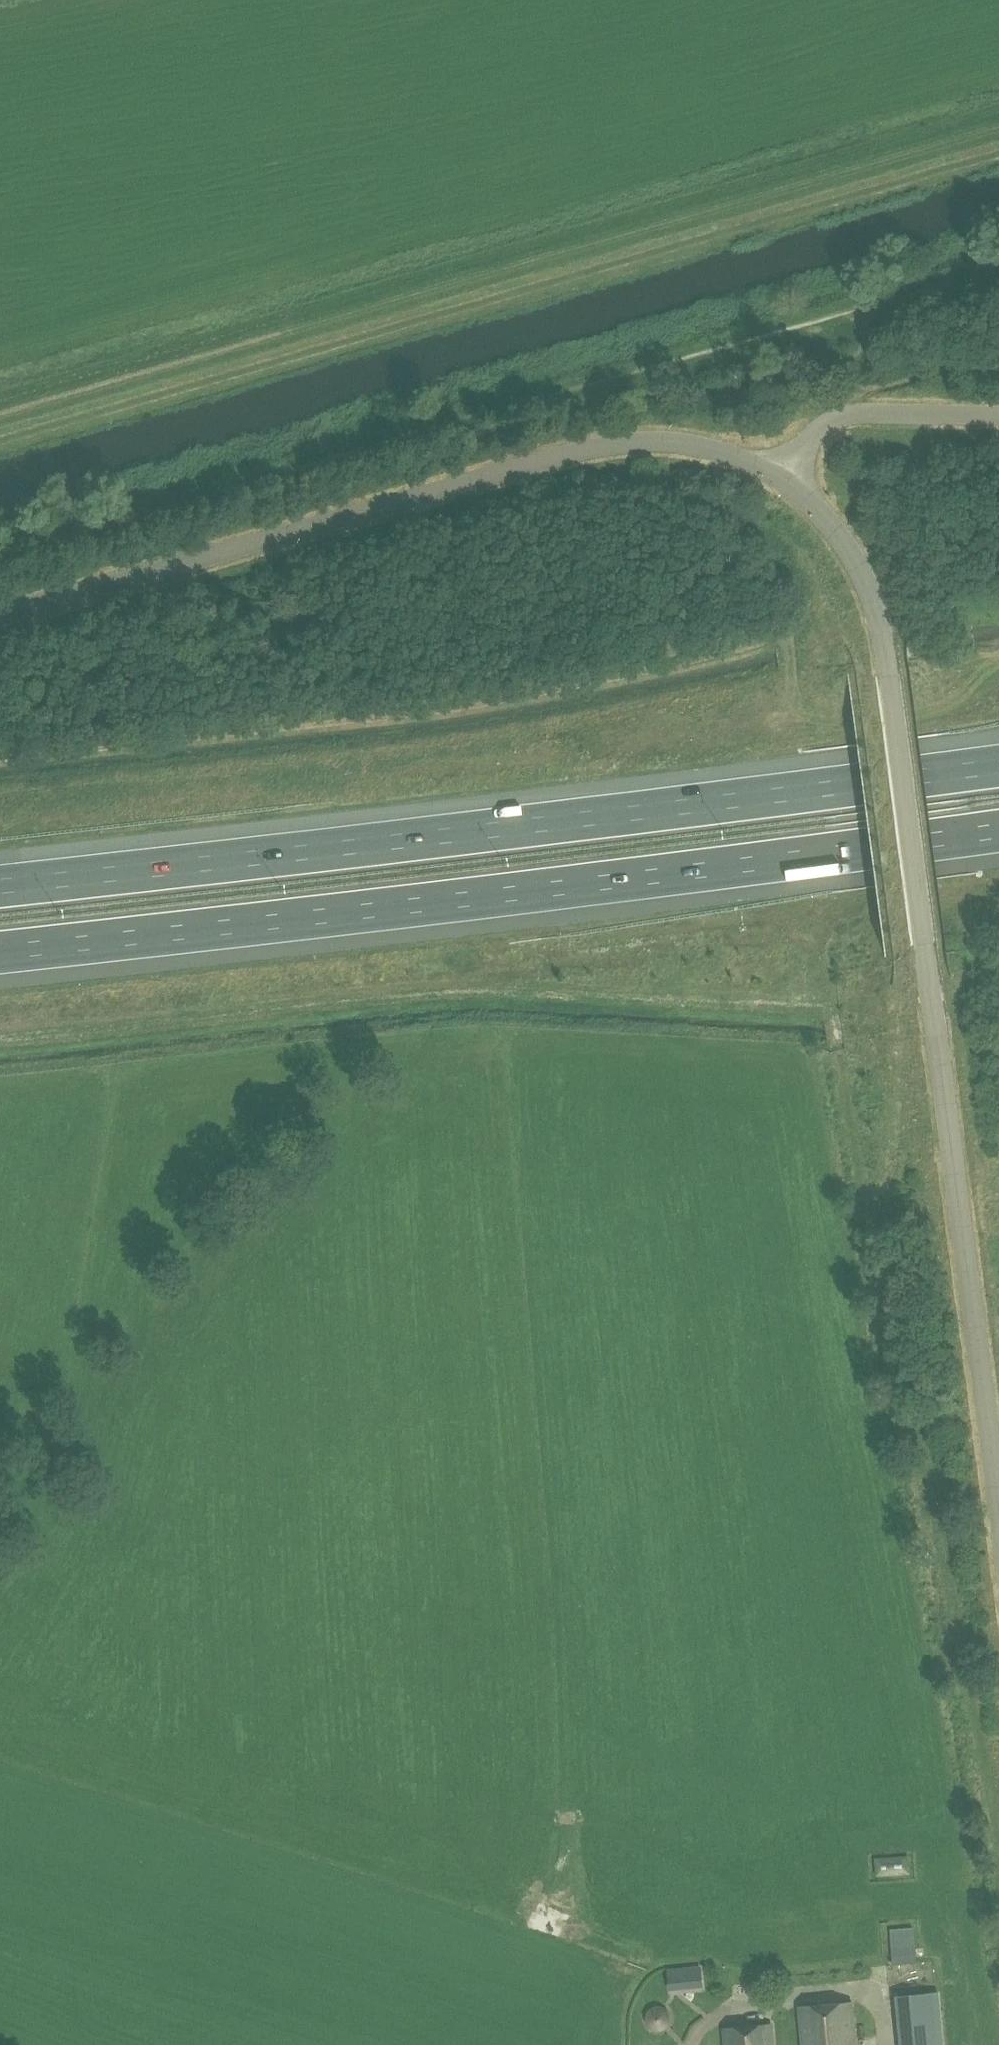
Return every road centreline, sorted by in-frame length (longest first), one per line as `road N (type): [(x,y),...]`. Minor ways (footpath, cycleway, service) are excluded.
road 1 (tertiary): [(998,1501),(886,646),(857,559),(776,476)]
road 2 (motorway): [(0,952),(998,830)]
road 3 (motorway): [(998,765),(0,886)]
road 4 (tertiary): [(776,476),(672,444),(608,444),(0,618)]
road 5 (unclassified): [(776,476),(819,432),(851,416),(998,415)]

